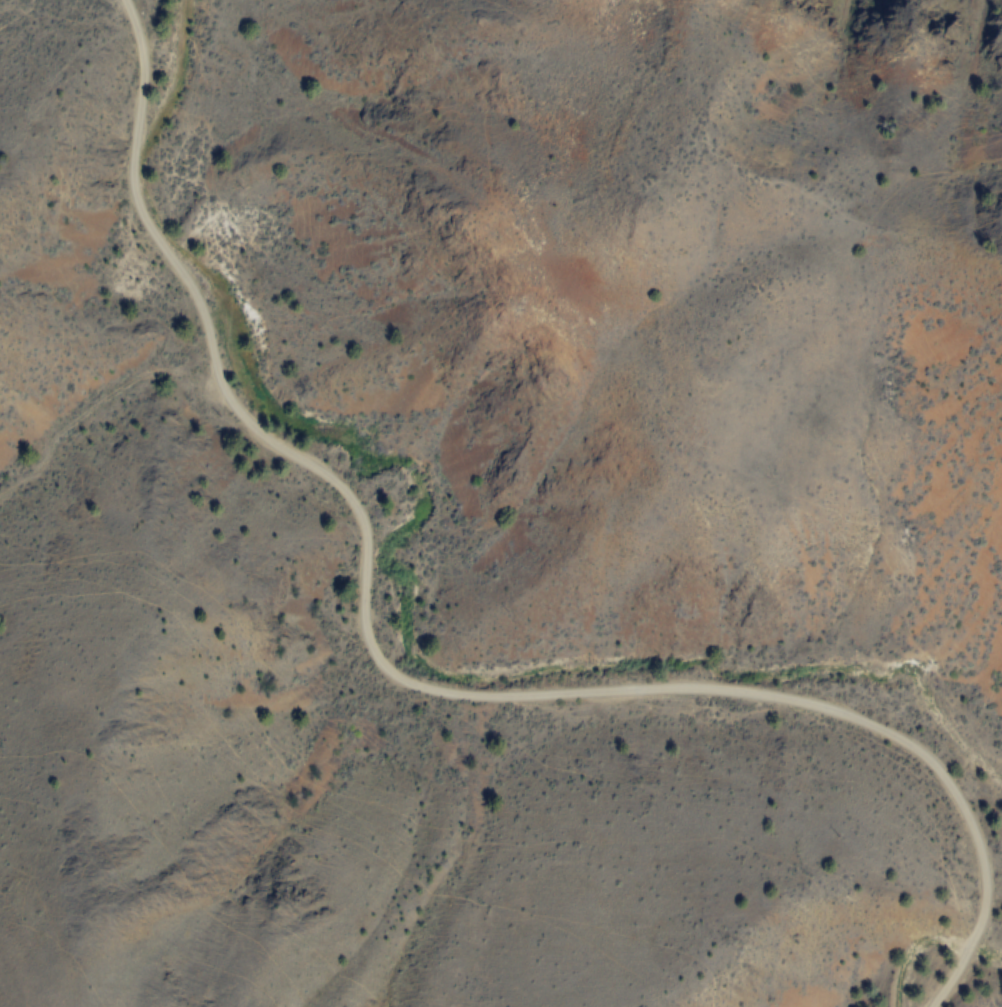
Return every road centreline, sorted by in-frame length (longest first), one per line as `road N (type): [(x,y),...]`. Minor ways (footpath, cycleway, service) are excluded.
road 1 (residential): [(125,0),(141,49),(138,200),(194,286),(238,405),(354,501),(364,523),(364,624),(382,658),(404,678),(499,697),(681,684),(777,694),(850,713),(922,752),(959,794),(983,855),(986,892),(965,953),(930,1006)]

